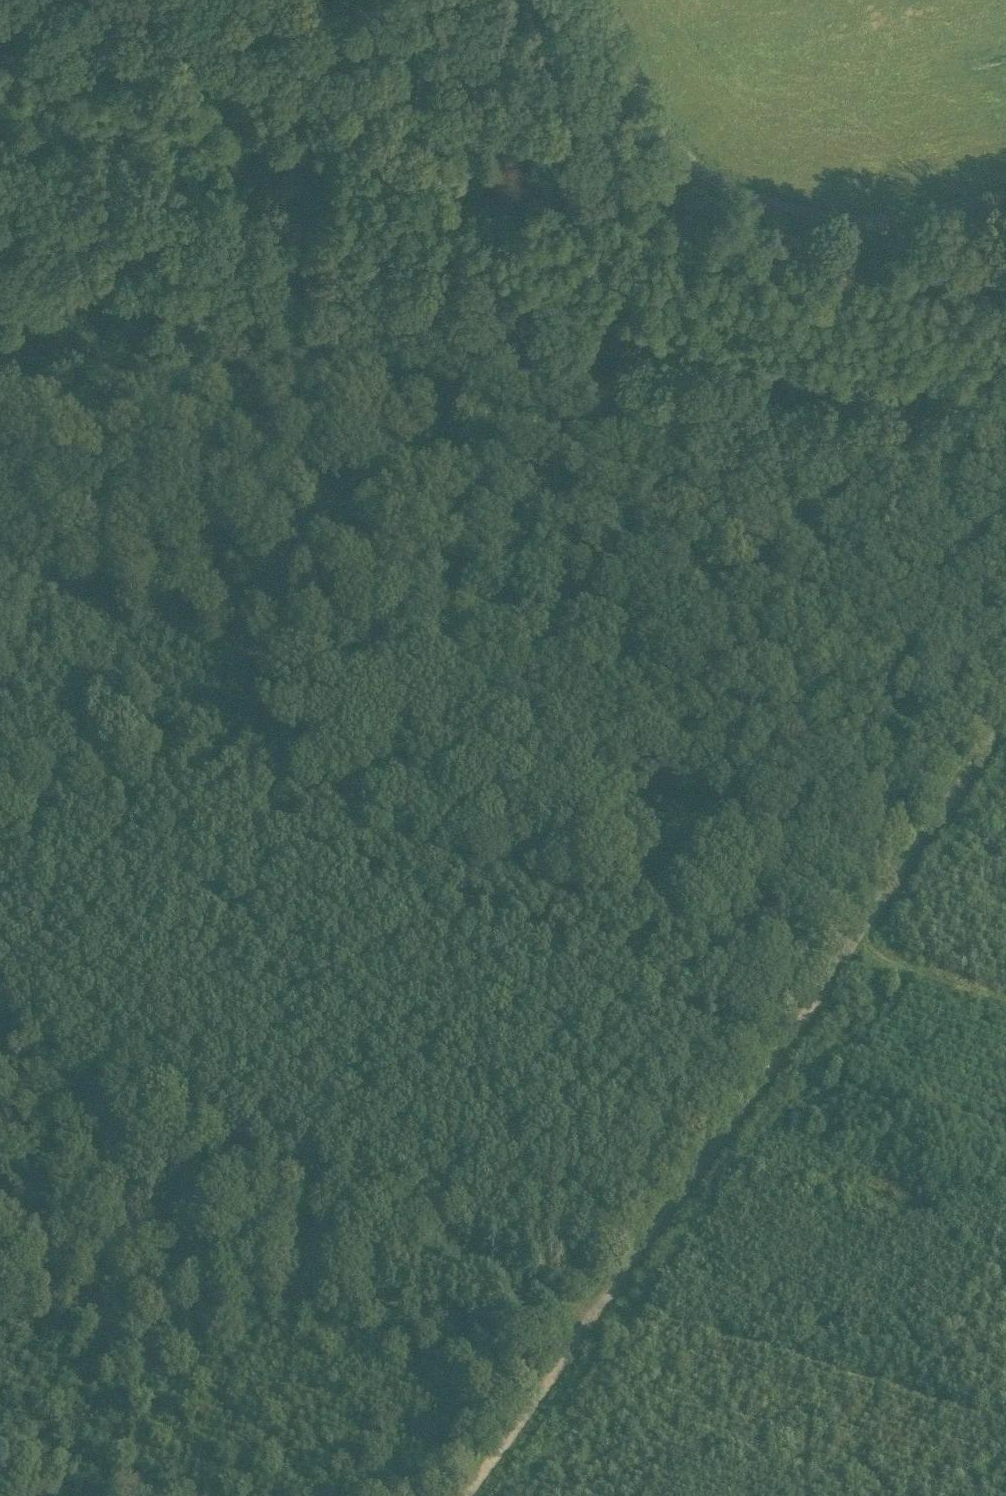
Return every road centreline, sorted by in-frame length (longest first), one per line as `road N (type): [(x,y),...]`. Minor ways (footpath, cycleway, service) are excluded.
road 1 (track): [(0,217),(1005,513)]
road 2 (track): [(15,0),(1005,279)]
road 3 (track): [(465,1495),(1005,719)]
road 4 (track): [(545,1382),(457,1223),(303,1181),(0,1075)]
road 5 (unclassified): [(594,0),(697,161),(769,200),(860,221),(1005,192)]
road 6 (track): [(1005,998),(848,948)]
road 7 (track): [(1005,265),(860,221)]

